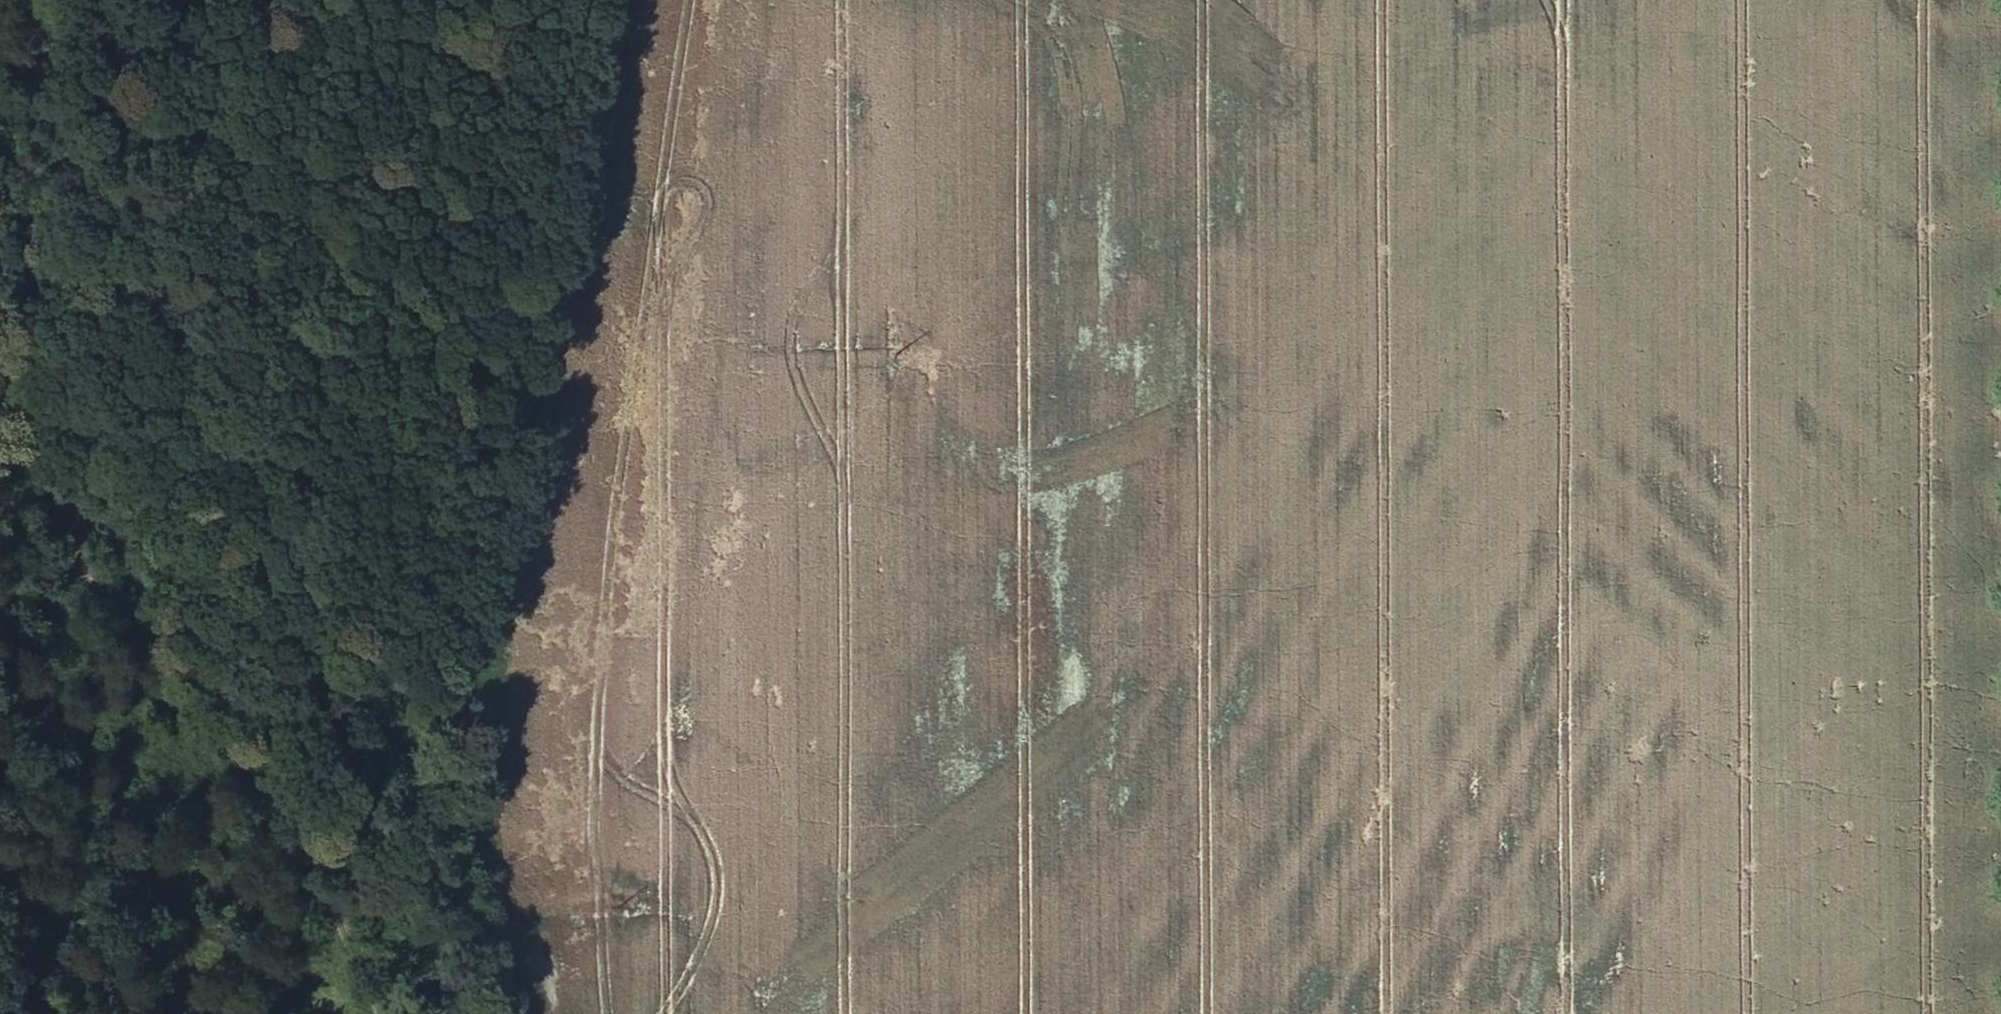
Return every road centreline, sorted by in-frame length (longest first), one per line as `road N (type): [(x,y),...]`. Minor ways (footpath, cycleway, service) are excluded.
road 1 (track): [(389,1013),(342,910),(0,453)]

